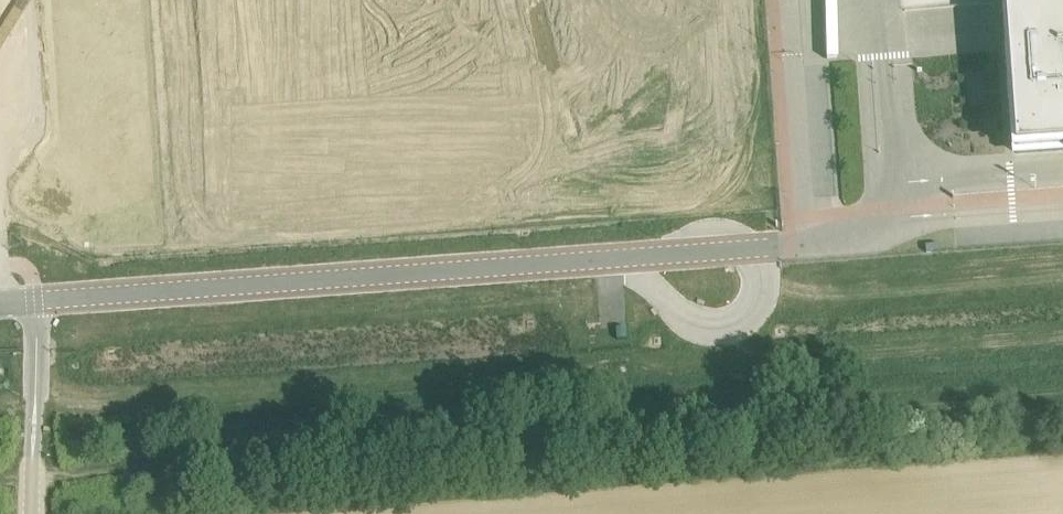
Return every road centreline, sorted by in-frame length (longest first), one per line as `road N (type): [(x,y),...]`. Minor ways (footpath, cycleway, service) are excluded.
road 1 (unclassified): [(36,299),(788,247)]
road 2 (unclassified): [(33,513),(36,299)]
road 3 (unclassified): [(910,164),(883,76),(879,0)]

